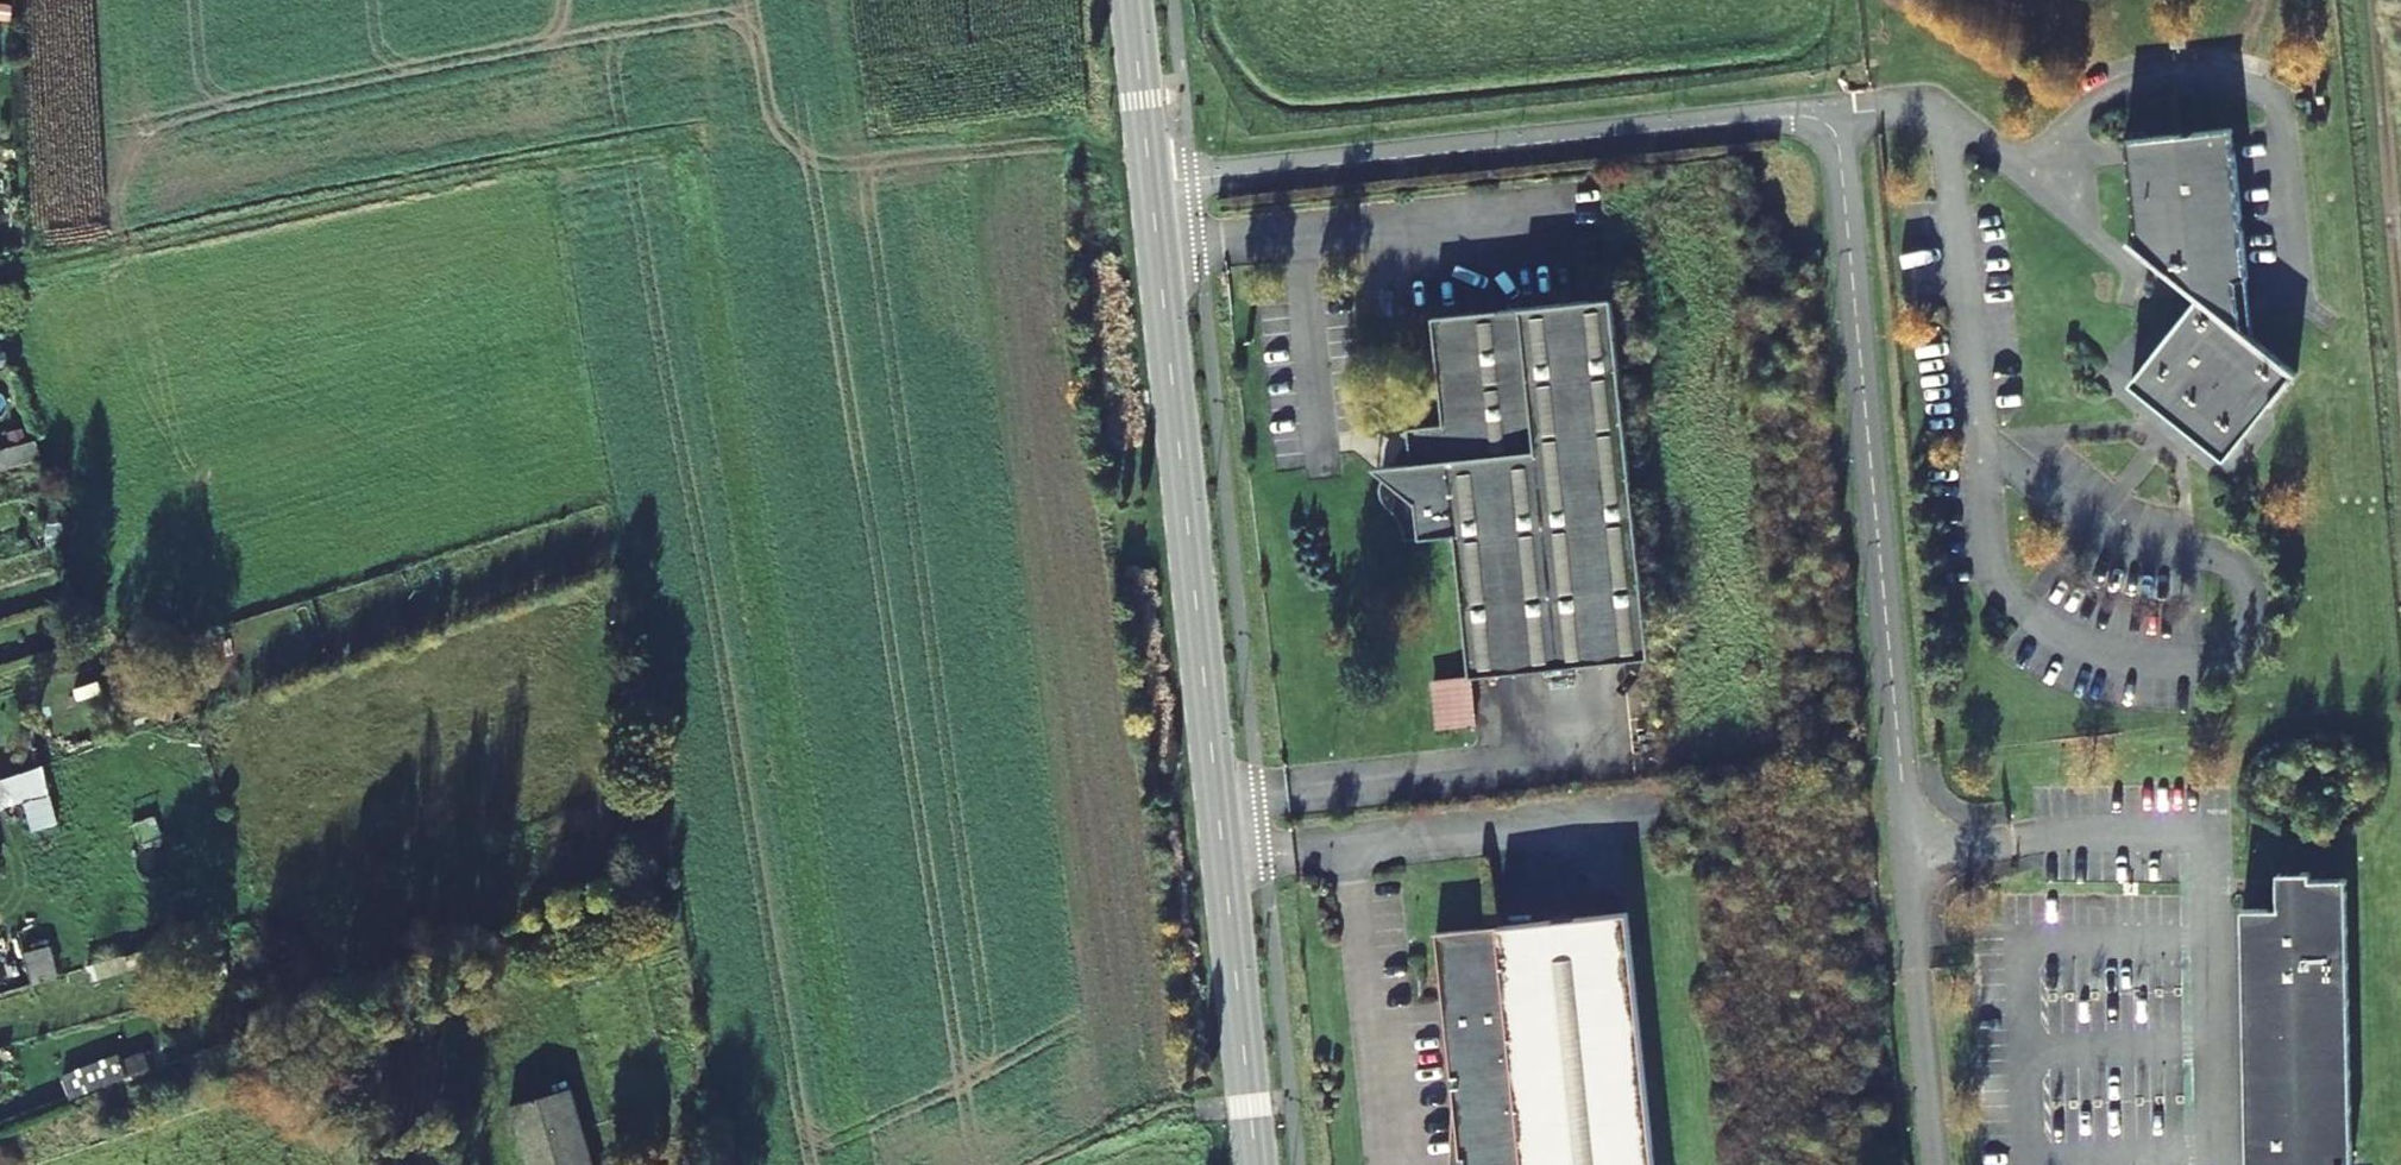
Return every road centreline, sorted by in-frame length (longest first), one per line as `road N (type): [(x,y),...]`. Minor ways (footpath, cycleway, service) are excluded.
road 1 (unclassified): [(1153,186),(1827,109),(1839,141),(1943,1164)]
road 2 (secondary): [(1153,186),(1256,1164)]
road 3 (track): [(2367,0),(2400,363)]
road 4 (secondary): [(1131,0),(1153,186)]

